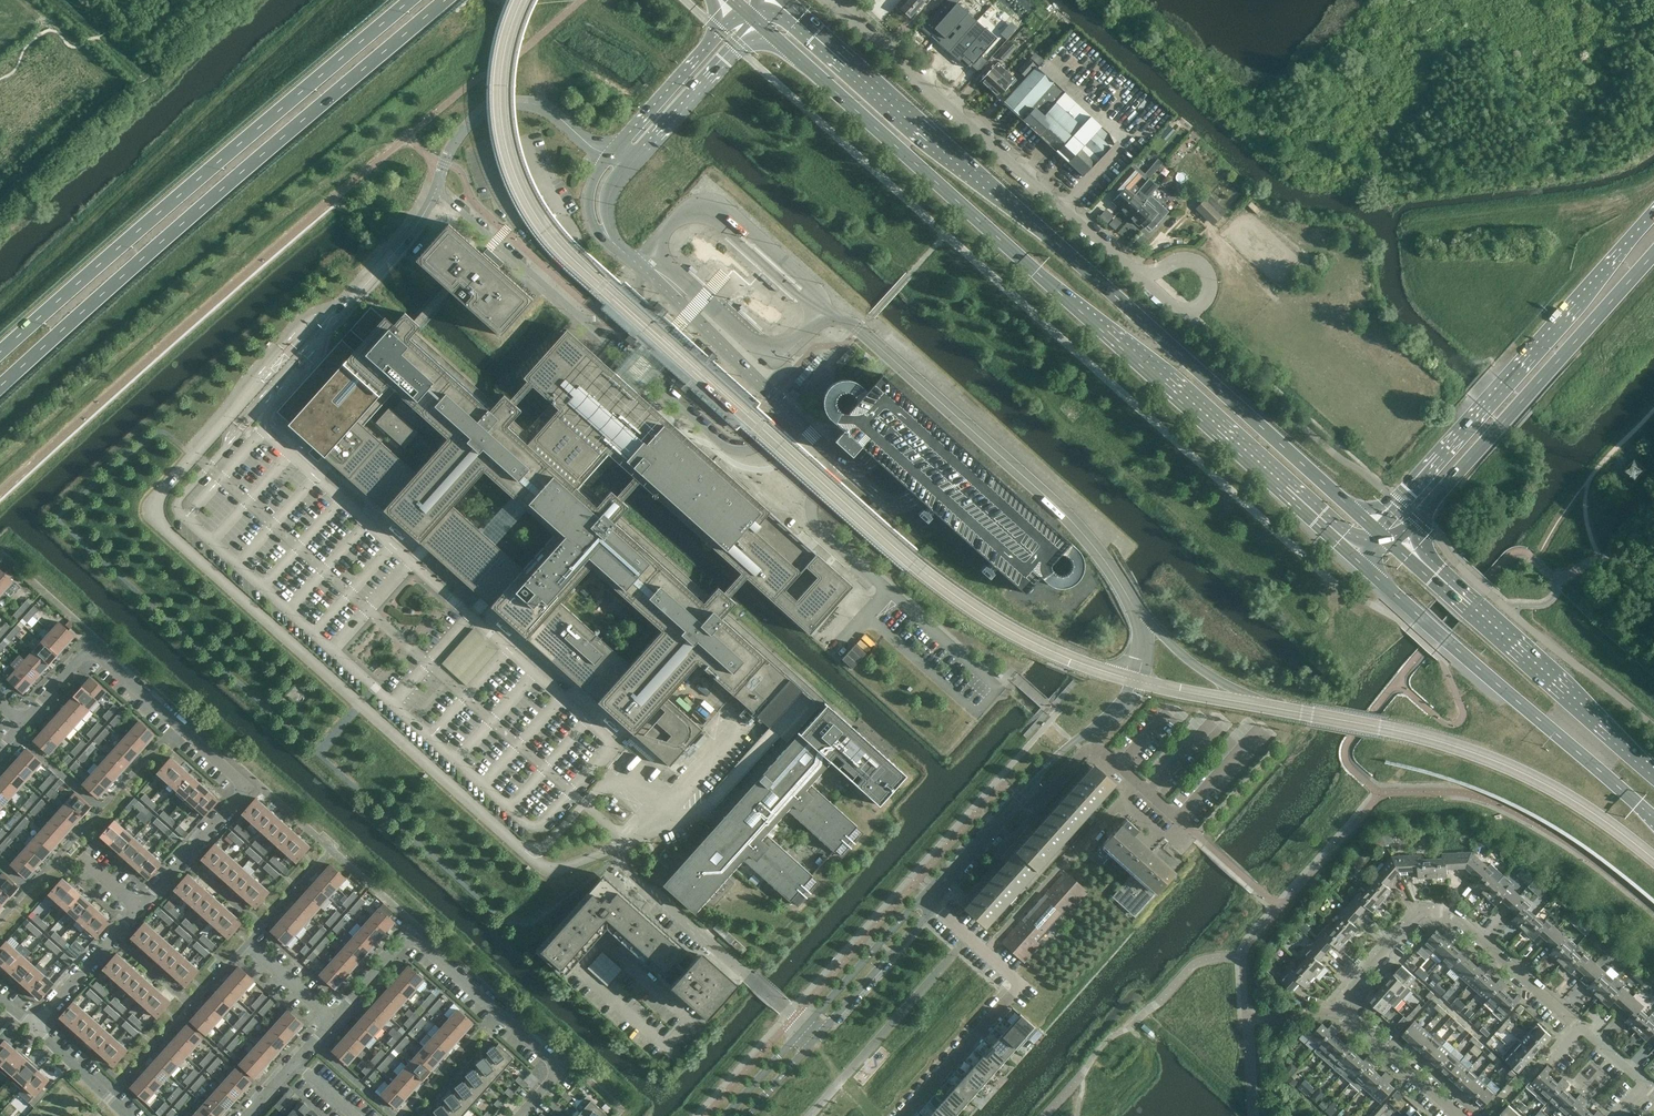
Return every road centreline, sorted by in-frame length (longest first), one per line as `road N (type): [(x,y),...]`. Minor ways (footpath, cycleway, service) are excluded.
road 1 (trunk): [(760,24),(1358,560)]
road 2 (trunk): [(1372,526),(783,0)]
road 3 (trunk): [(0,388),(446,0)]
road 4 (trunk): [(408,0),(0,354)]
road 5 (residential): [(0,750),(88,657),(102,660),(240,784),(240,796),(138,909)]
road 6 (unclassified): [(756,380),(768,429),(744,448),(725,444),(516,261),(439,180)]
road 7 (residential): [(1581,1026),(1453,913),(1415,918),(1346,994),(1343,1010),(1460,1115)]
road 8 (residential): [(523,1115),(552,1083),(543,1051),(428,949),(413,944),(247,1115)]
road 9 (primary): [(1653,211),(1372,526)]
road 10 (unclassified): [(1133,274),(827,0)]
road 11 (trunk): [(1358,560),(1653,819)]
road 12 (primary): [(1394,546),(1653,254)]
road 13 (trunk): [(1653,775),(1394,546)]
road 14 (residential): [(902,1115),(1021,983),(929,901)]
road 15 (residential): [(1020,796),(1042,797),(1086,751),(1100,750),(1184,822)]
road 16 (unclassified): [(743,9),(607,156)]
road 17 (unclassified): [(625,170),(760,24)]
road 18 (unclassified): [(324,330),(406,240),(439,180)]
road 19 (unclassified): [(929,901),(911,907),(804,1027)]
road 20 (unclassified): [(814,1036),(924,917),(929,901)]
road 21 (residential): [(649,890),(781,1004)]
road 22 (unclassified): [(638,266),(756,380)]
road 23 (residential): [(138,909),(33,1028)]
road 24 (unclassified): [(929,901),(1020,796)]
road 25 (unclassified): [(607,156),(588,208),(598,235),(638,266)]
road 26 (unclassified): [(1133,274),(1180,260),(1201,265),(1209,292),(1187,312)]
road 27 (residential): [(127,1115),(33,1028)]
road 28 (unclassified): [(439,180),(461,129),(480,112),(521,102)]

